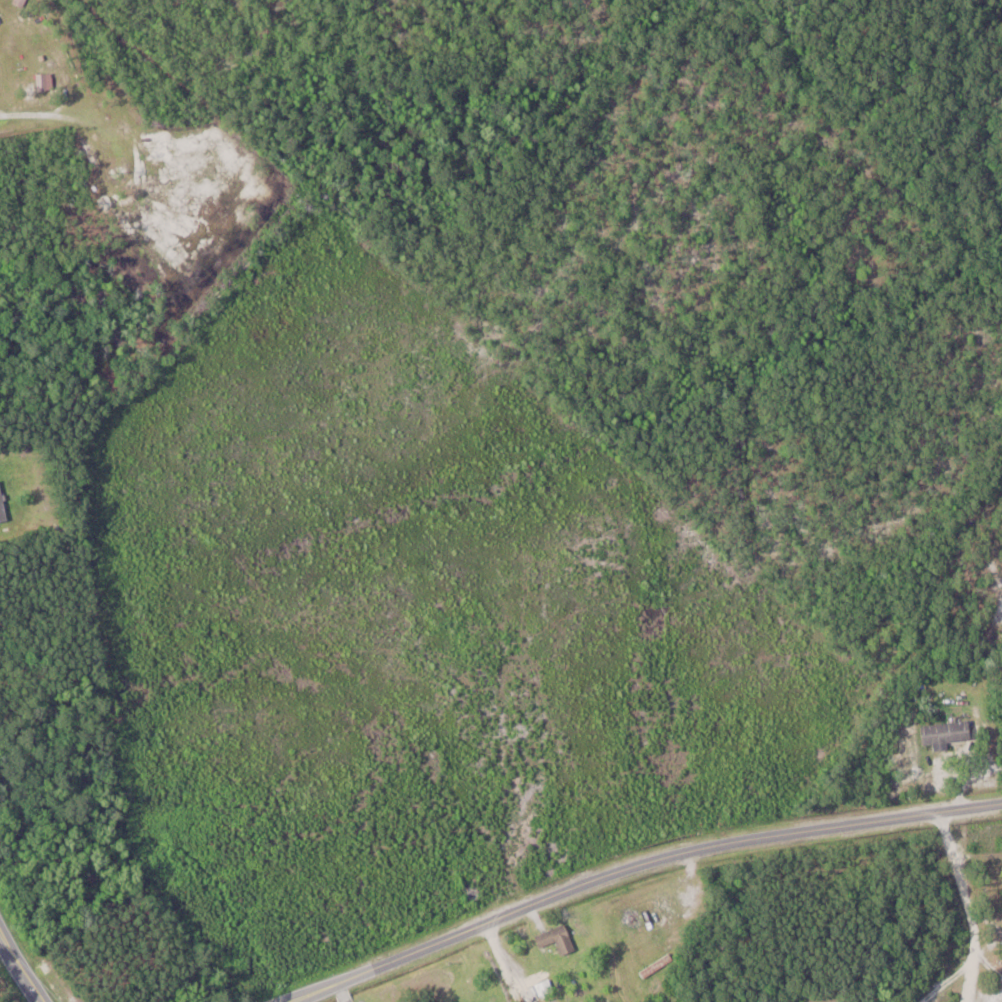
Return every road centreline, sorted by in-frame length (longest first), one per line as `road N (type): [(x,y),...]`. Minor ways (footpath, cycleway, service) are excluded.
road 1 (residential): [(295,1001),(634,866),(737,841),(1001,803)]
road 2 (residential): [(970,1001),(961,923),(929,813)]

